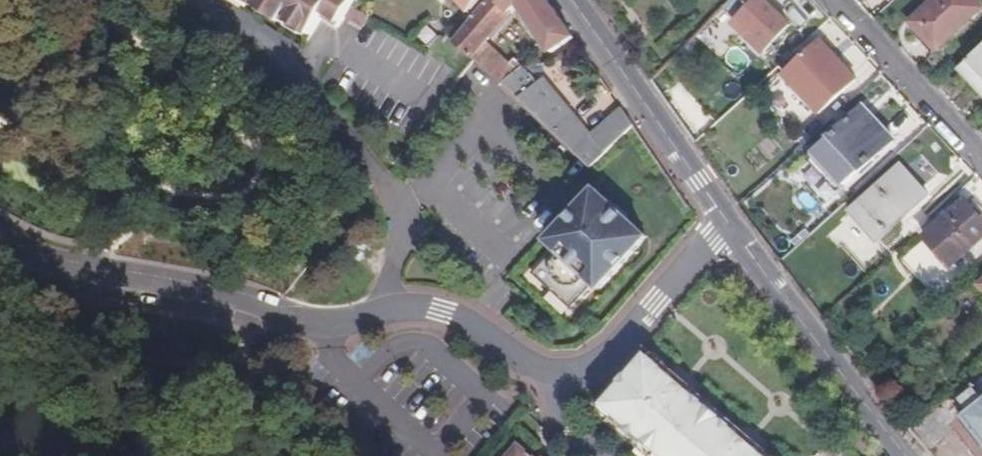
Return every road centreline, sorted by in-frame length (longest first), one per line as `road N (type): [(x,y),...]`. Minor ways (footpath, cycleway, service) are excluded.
road 1 (residential): [(549,375),(534,374),(440,315),(388,310),(320,330),(212,295),(29,261),(0,243)]
road 2 (tertiary): [(900,455),(726,222)]
road 3 (tertiary): [(726,222),(572,0)]
road 4 (residential): [(726,222),(609,358),(570,377),(549,375)]
road 5 (residential): [(981,156),(836,0)]

